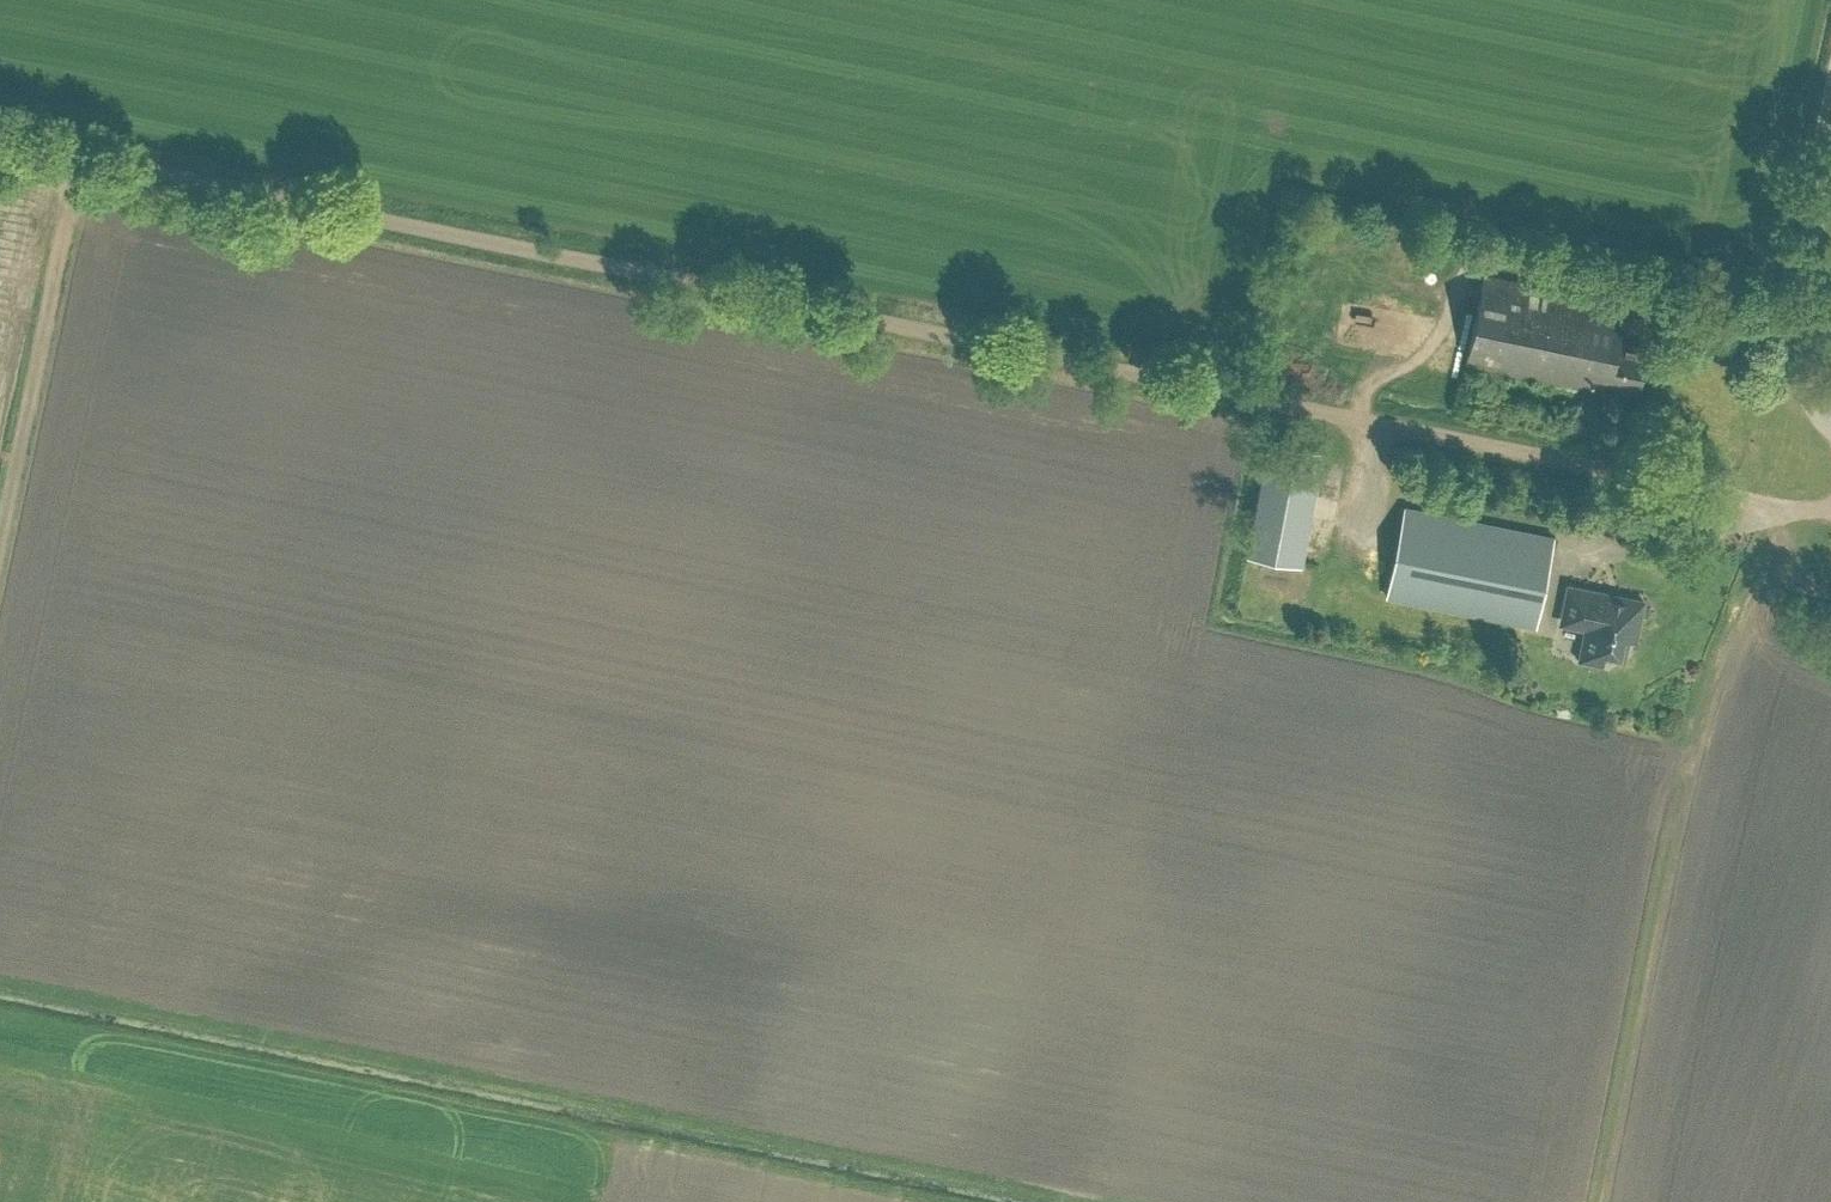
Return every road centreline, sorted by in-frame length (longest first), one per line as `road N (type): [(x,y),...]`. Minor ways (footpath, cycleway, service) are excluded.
road 1 (track): [(1830,509),(1763,505),(0,140)]
road 2 (track): [(1770,505),(1706,698),(1602,1201)]
road 3 (track): [(78,155),(0,524)]
road 4 (unclassified): [(1830,424),(1799,375),(1798,320),(1830,143)]

